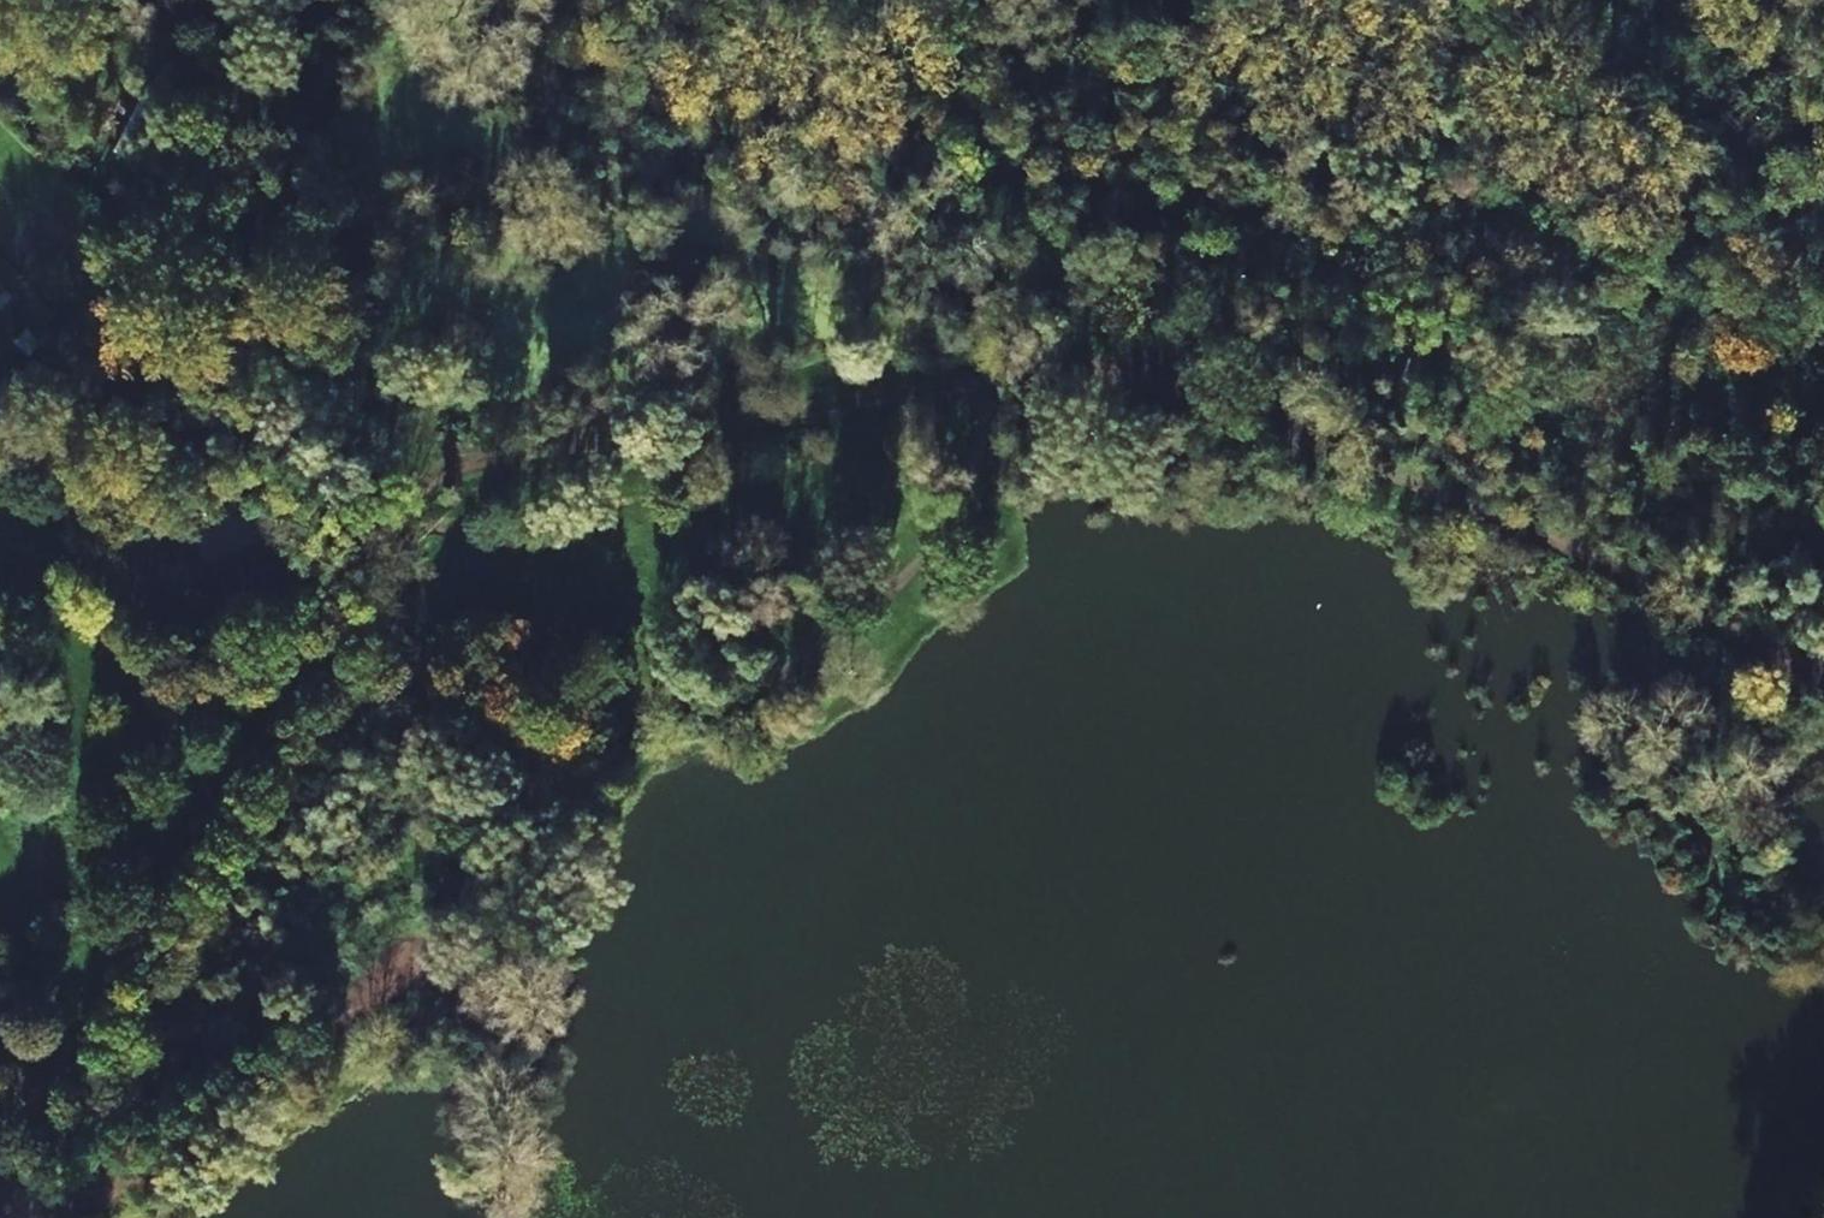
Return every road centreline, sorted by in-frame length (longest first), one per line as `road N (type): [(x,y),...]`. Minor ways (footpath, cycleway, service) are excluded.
road 1 (track): [(0,495),(134,582)]

